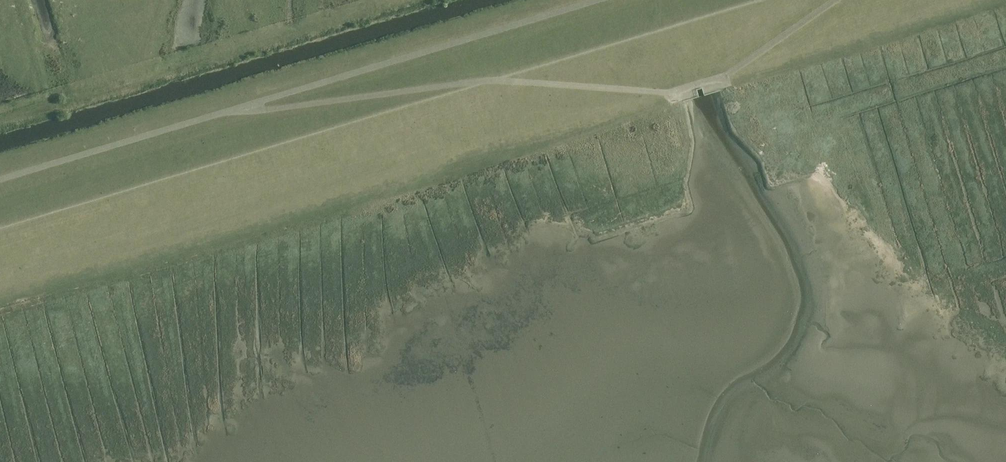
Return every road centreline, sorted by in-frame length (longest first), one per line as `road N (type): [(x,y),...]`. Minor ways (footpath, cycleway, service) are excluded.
road 1 (track): [(838,0),(725,79),(669,96),(487,83),(220,116)]
road 2 (track): [(606,0),(0,181)]

